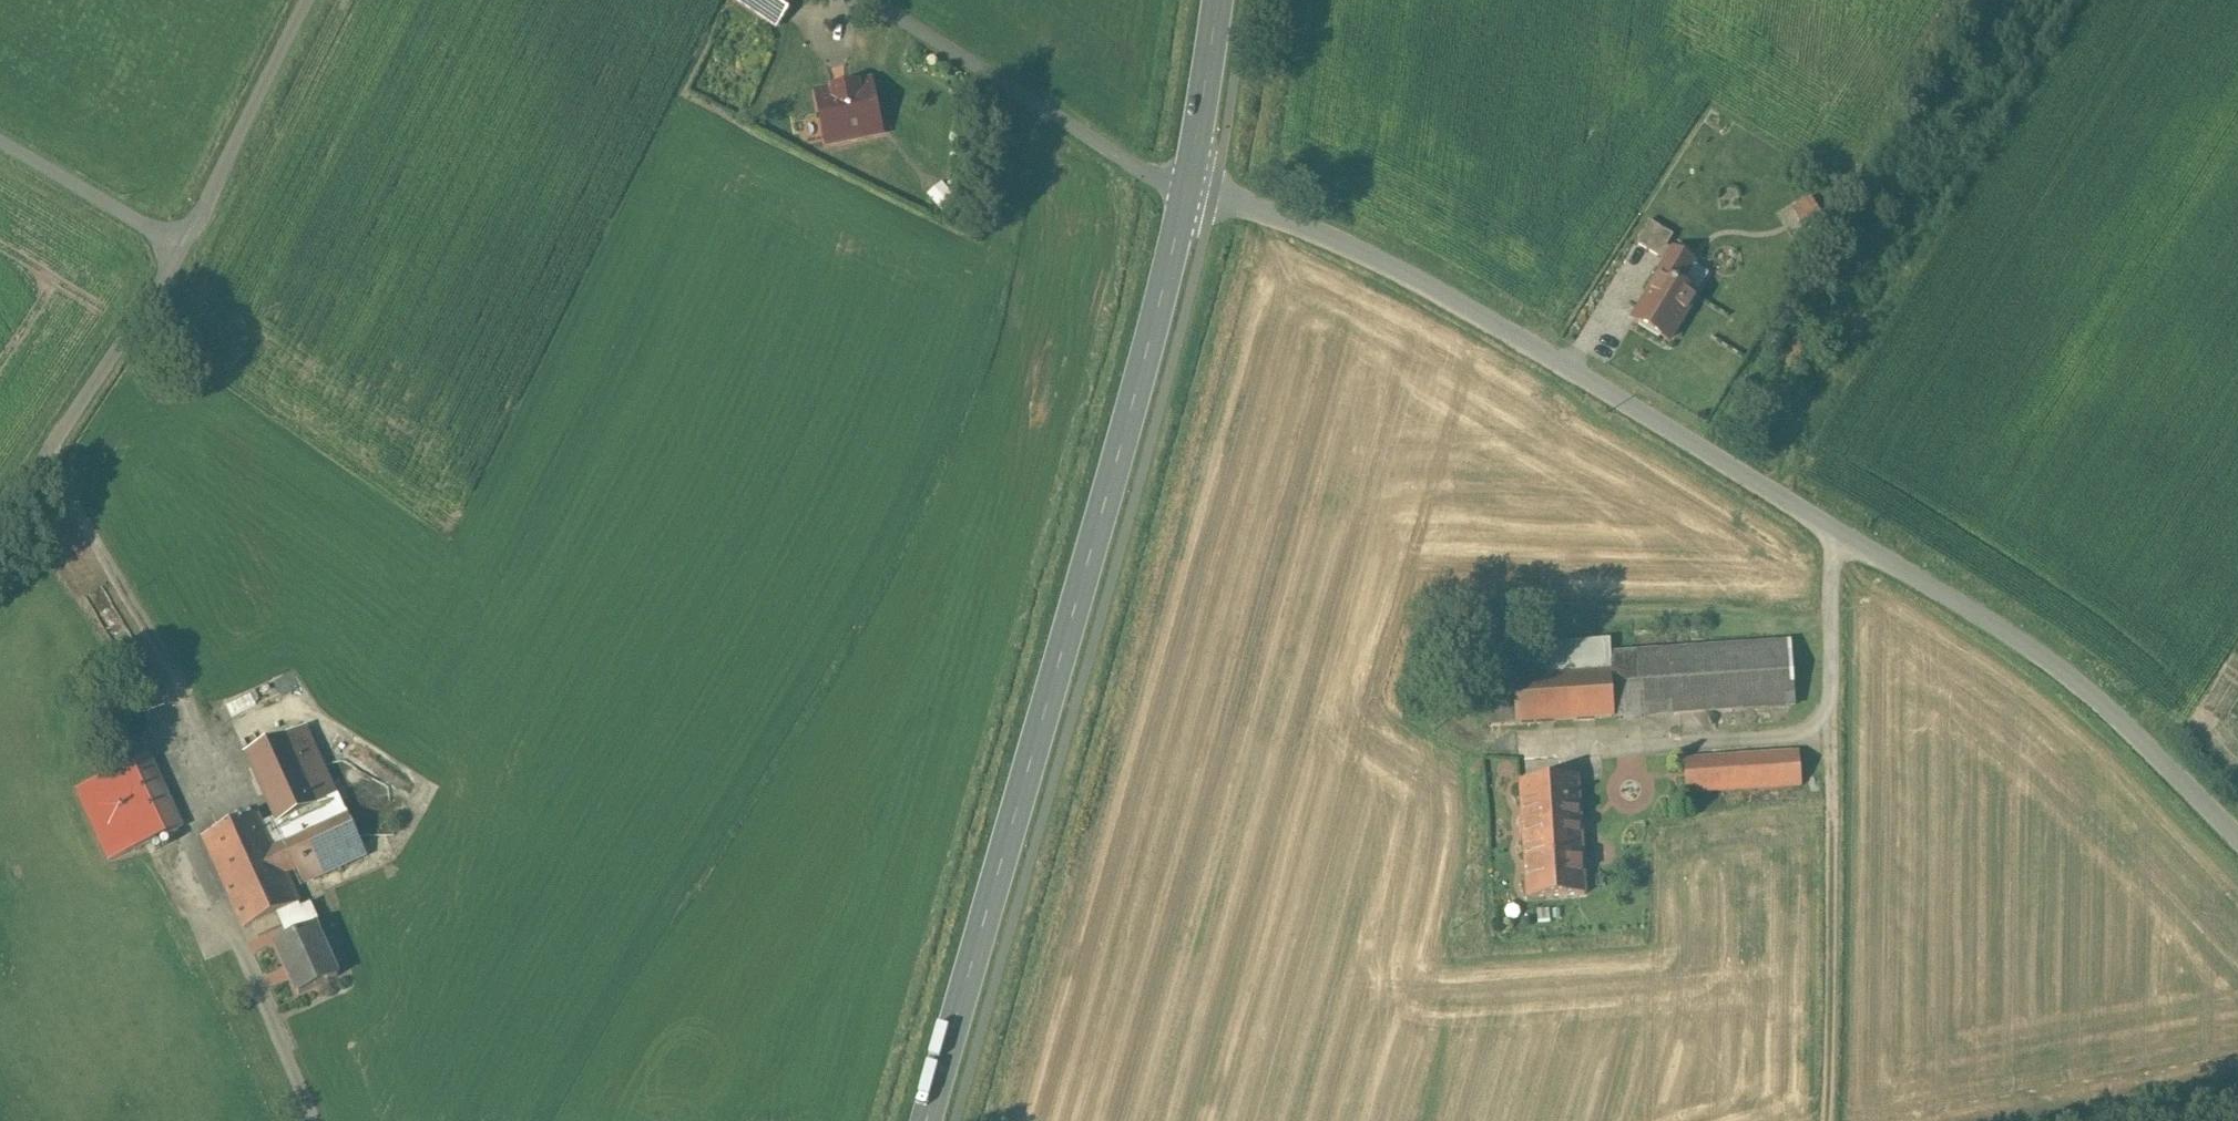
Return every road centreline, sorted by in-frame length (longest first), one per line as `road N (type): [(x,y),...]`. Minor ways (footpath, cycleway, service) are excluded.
road 1 (unclassified): [(1195,194),(1247,205),(1449,297),(2006,630),(2096,697),(2237,841)]
road 2 (primary): [(1195,194),(926,1120)]
road 3 (unclassified): [(863,0),(1139,169),(1195,194)]
road 4 (track): [(1831,736),(1832,910),(1820,1120)]
road 5 (track): [(171,841),(299,1120)]
road 6 (unclassified): [(163,239),(0,494)]
road 7 (unclassified): [(288,0),(163,239)]
road 8 (primary): [(1217,0),(1195,194)]
road 9 (unclassified): [(0,149),(163,239)]

